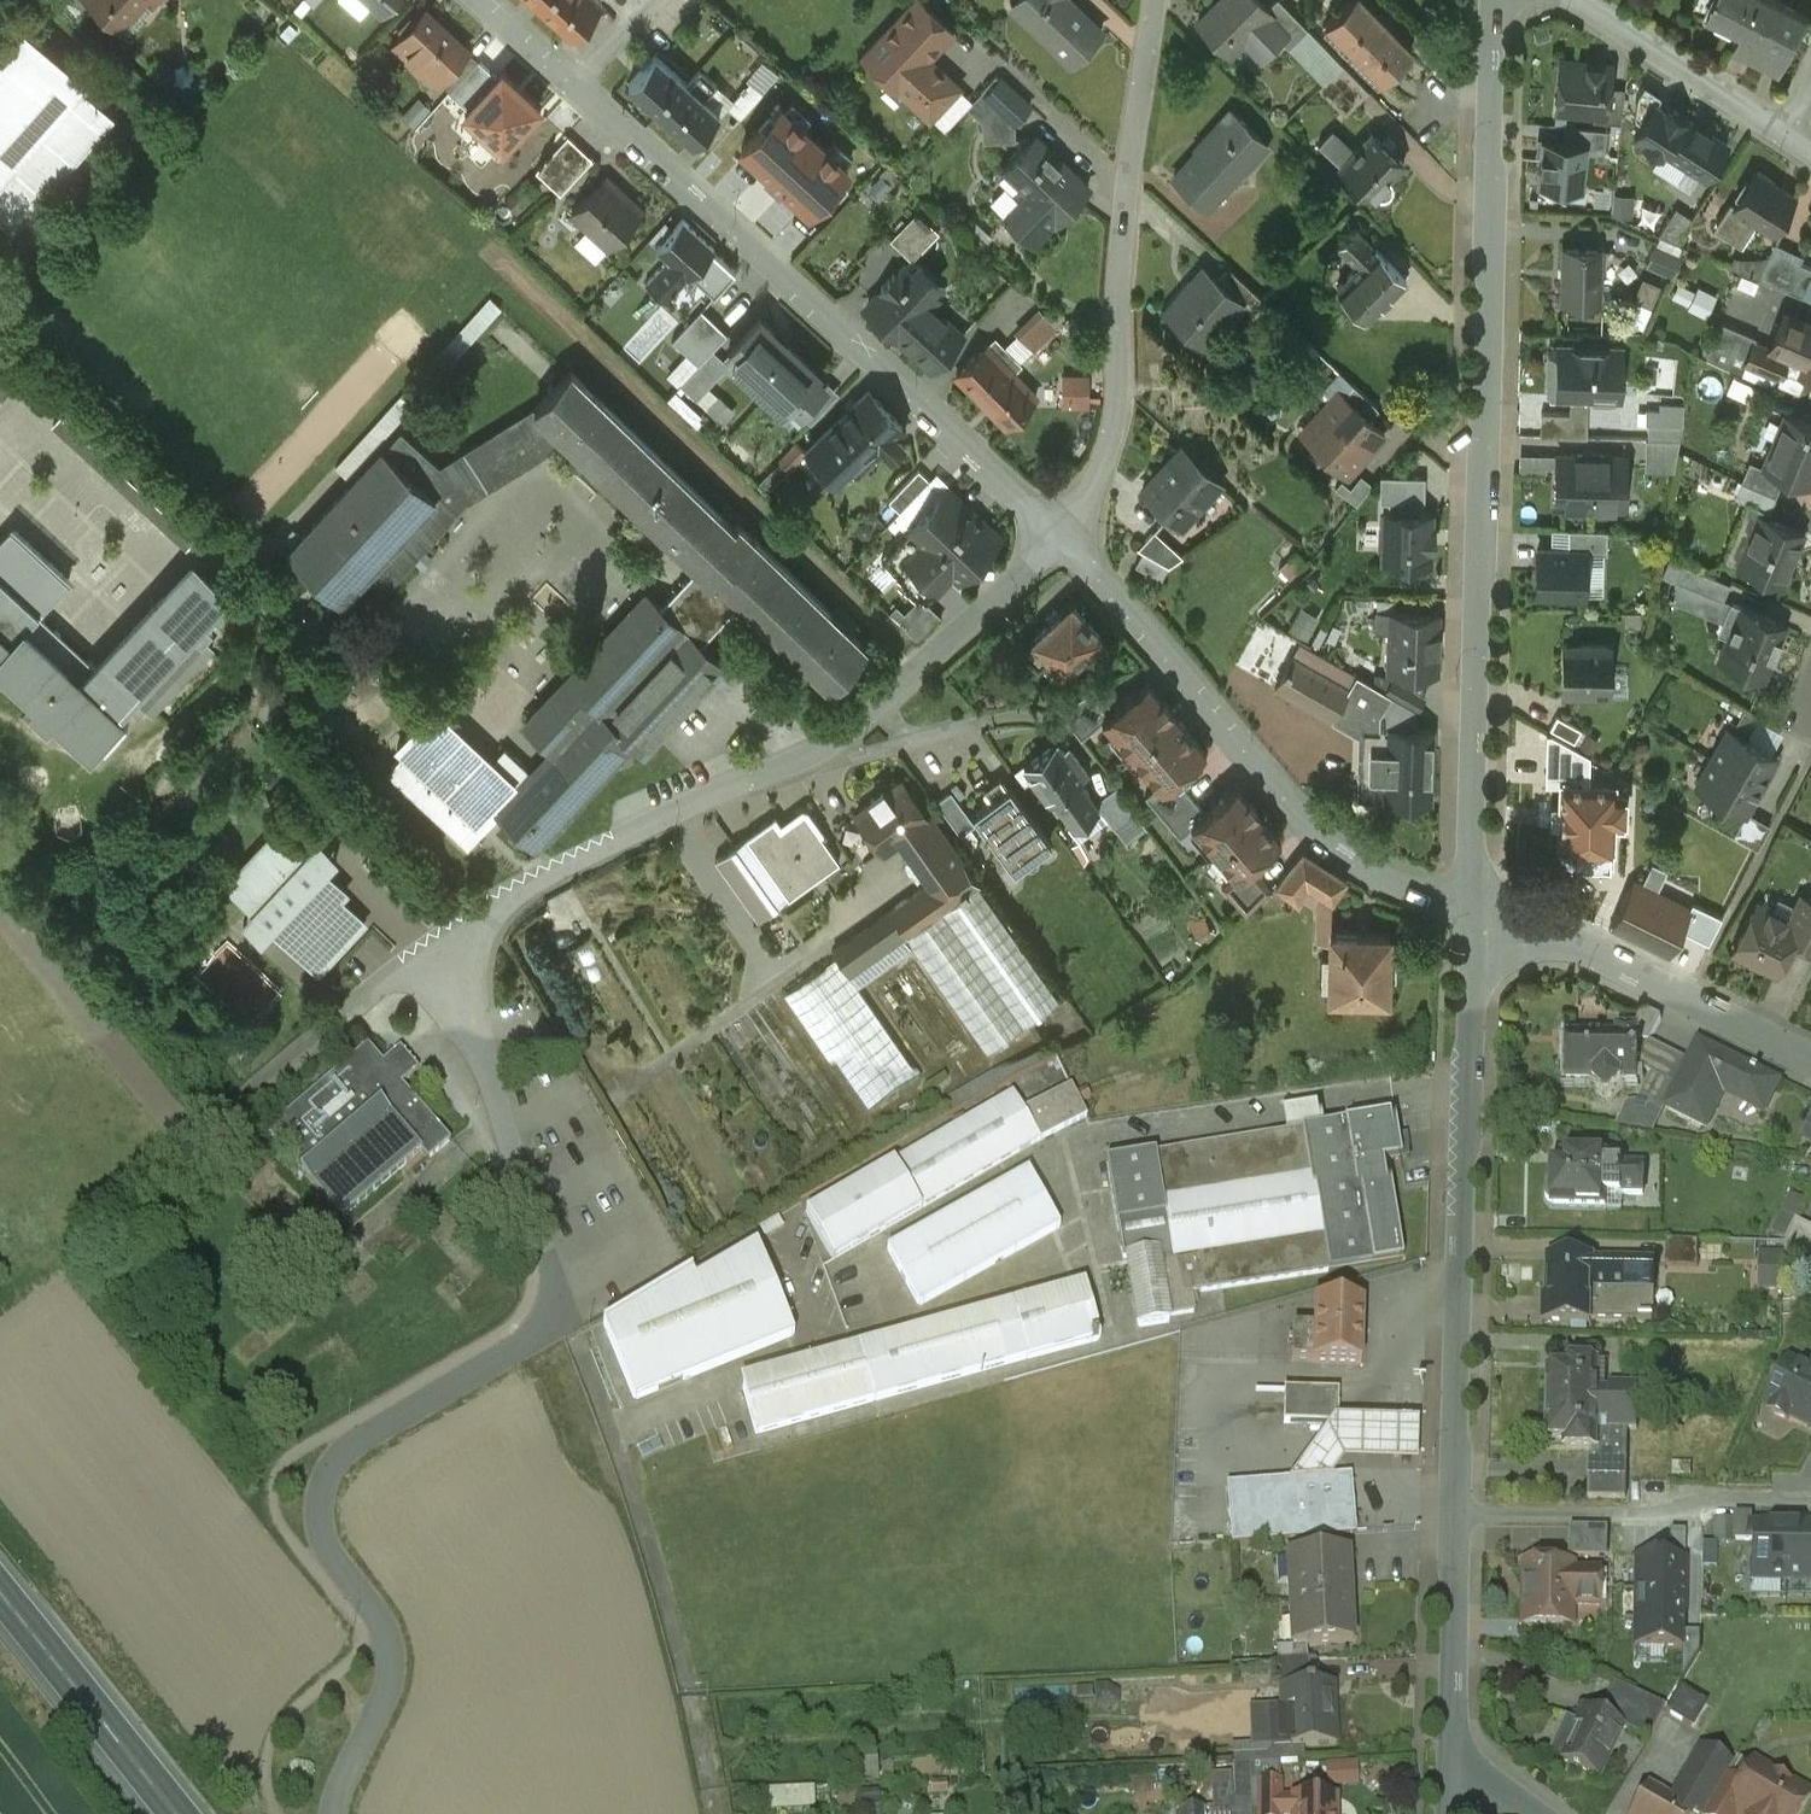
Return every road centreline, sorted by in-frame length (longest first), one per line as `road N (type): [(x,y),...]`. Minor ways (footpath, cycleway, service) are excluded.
road 1 (residential): [(422,955),(488,1076),(564,1323),(343,1452),(325,1480),(315,1516),(325,1548),(391,1638),(394,1667),(332,1813)]
road 2 (tertiary): [(1493,0),(1473,906)]
road 3 (residential): [(1058,538),(839,738),(614,843),(422,955)]
road 4 (residential): [(571,86),(1058,538)]
road 5 (residential): [(1473,906),(1457,1513)]
road 6 (residential): [(1058,538),(1291,810),(1380,880),(1473,906)]
road 7 (residential): [(1154,0),(1128,179),(1117,412),(1083,514),(1058,538)]
road 8 (tertiary): [(1473,906),(1530,926),(1810,1061)]
road 9 (residential): [(1810,1501),(1727,1499),(1644,1517),(1457,1513)]
road 10 (primary): [(0,1595),(174,1813)]
road 11 (residential): [(422,955),(209,1131)]
road 12 (residential): [(1457,1513),(1450,1788)]
road 13 (residential): [(1568,0),(1786,134)]
road 14 (residential): [(476,0),(571,86)]
road 15 (residential): [(691,1692),(713,1813)]

